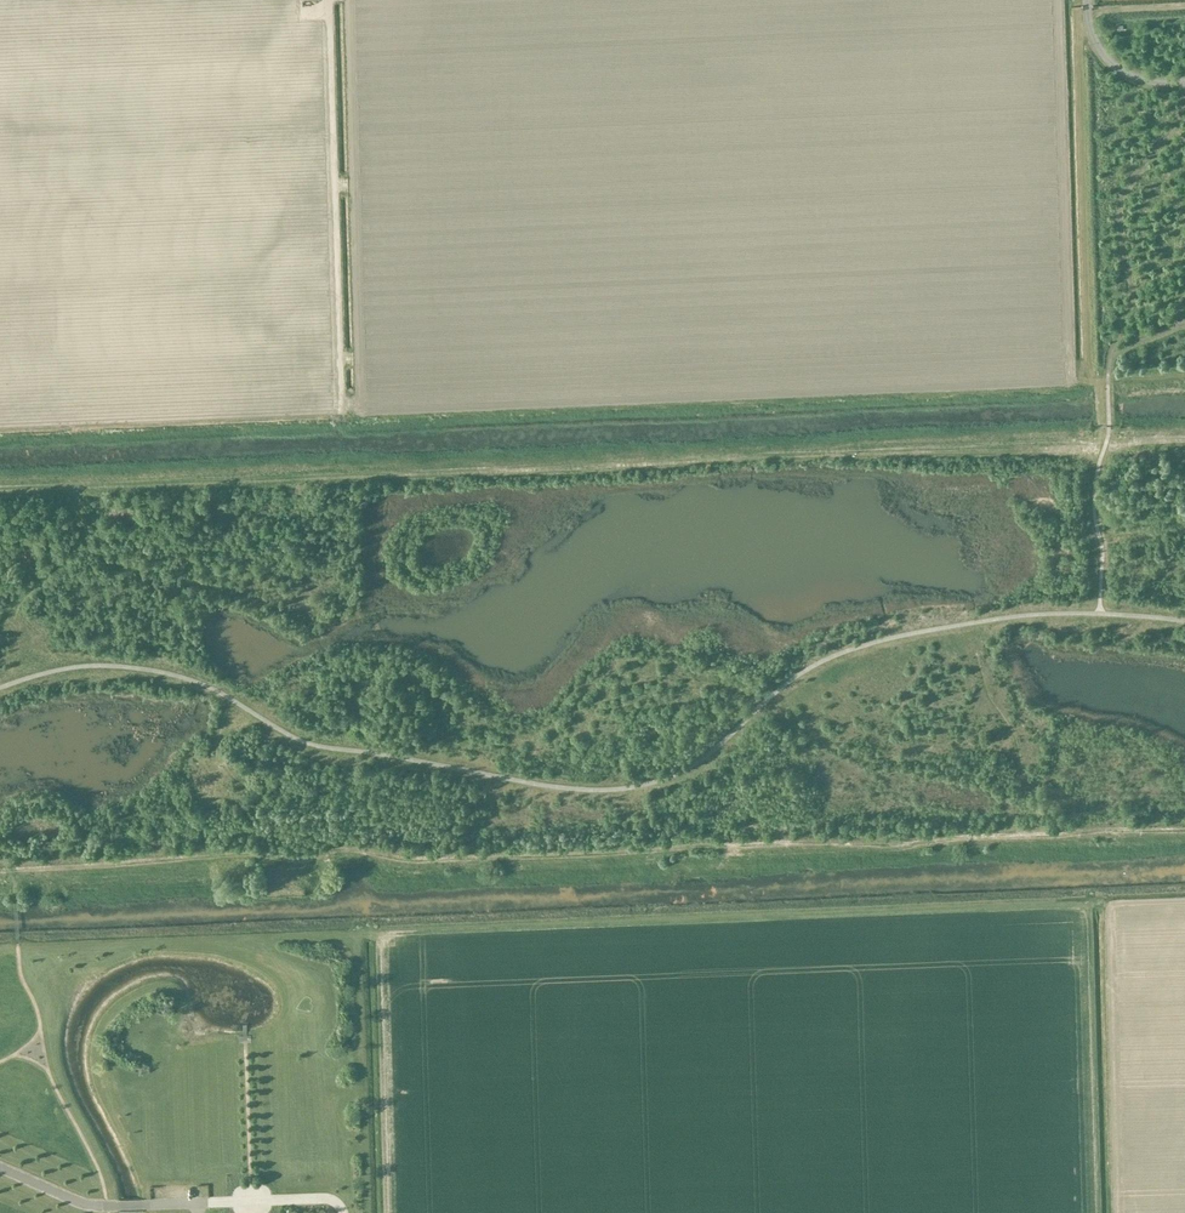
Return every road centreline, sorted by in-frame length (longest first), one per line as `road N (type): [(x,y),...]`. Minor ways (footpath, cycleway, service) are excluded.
road 1 (track): [(59,488),(92,550),(154,584),(227,590),(299,617),(336,677),(415,678),(519,738),(556,723),(619,662),(643,661),(752,697),(865,762),(944,757),(1050,833),(1184,811)]
road 2 (track): [(1184,829),(419,859),(316,852),(0,870)]
road 3 (track): [(1063,449),(0,490)]
road 4 (track): [(1090,30),(1079,39),(1079,56),(1091,380),(1165,377)]
road 5 (track): [(1063,449),(1184,443)]

